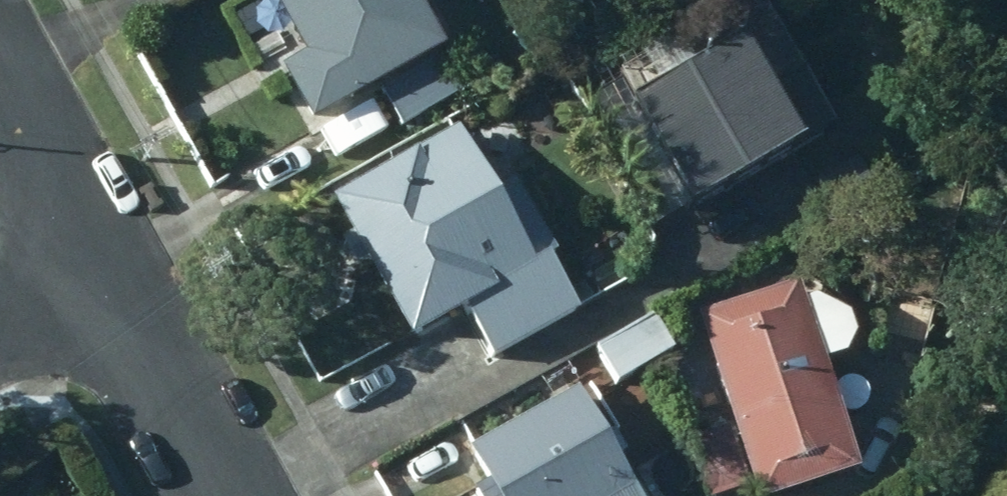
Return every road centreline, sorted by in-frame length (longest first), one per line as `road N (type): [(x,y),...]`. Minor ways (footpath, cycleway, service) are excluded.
road 1 (residential): [(96,262),(225,495)]
road 2 (residential): [(0,88),(96,262)]

